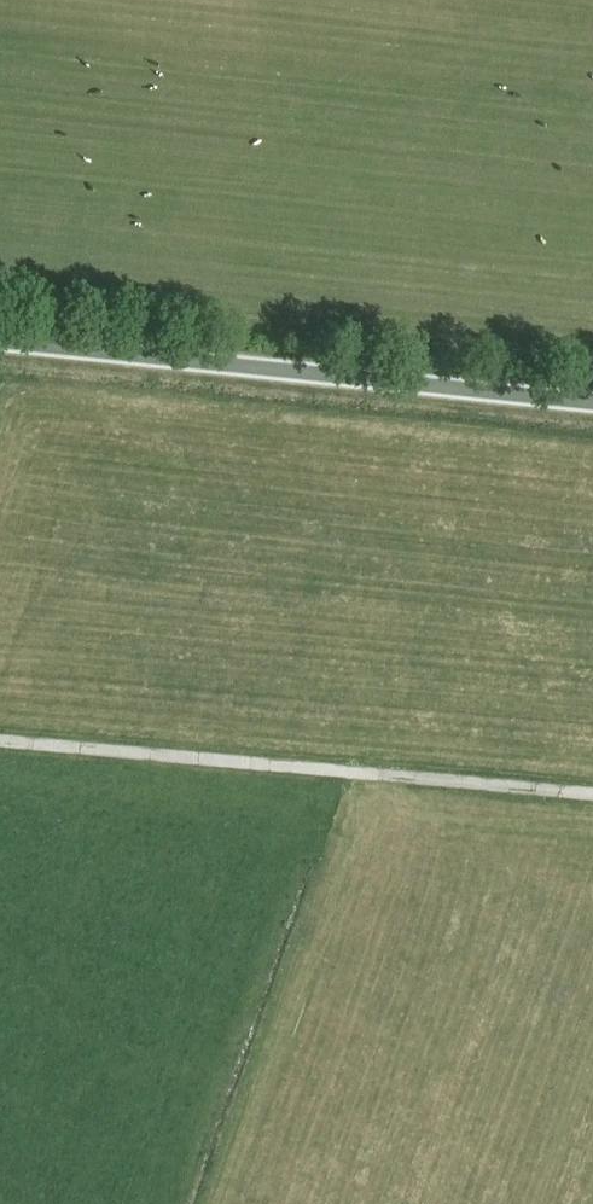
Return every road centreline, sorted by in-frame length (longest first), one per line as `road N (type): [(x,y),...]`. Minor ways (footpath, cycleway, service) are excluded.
road 1 (unclassified): [(592,401),(0,338)]
road 2 (track): [(0,739),(592,793)]

